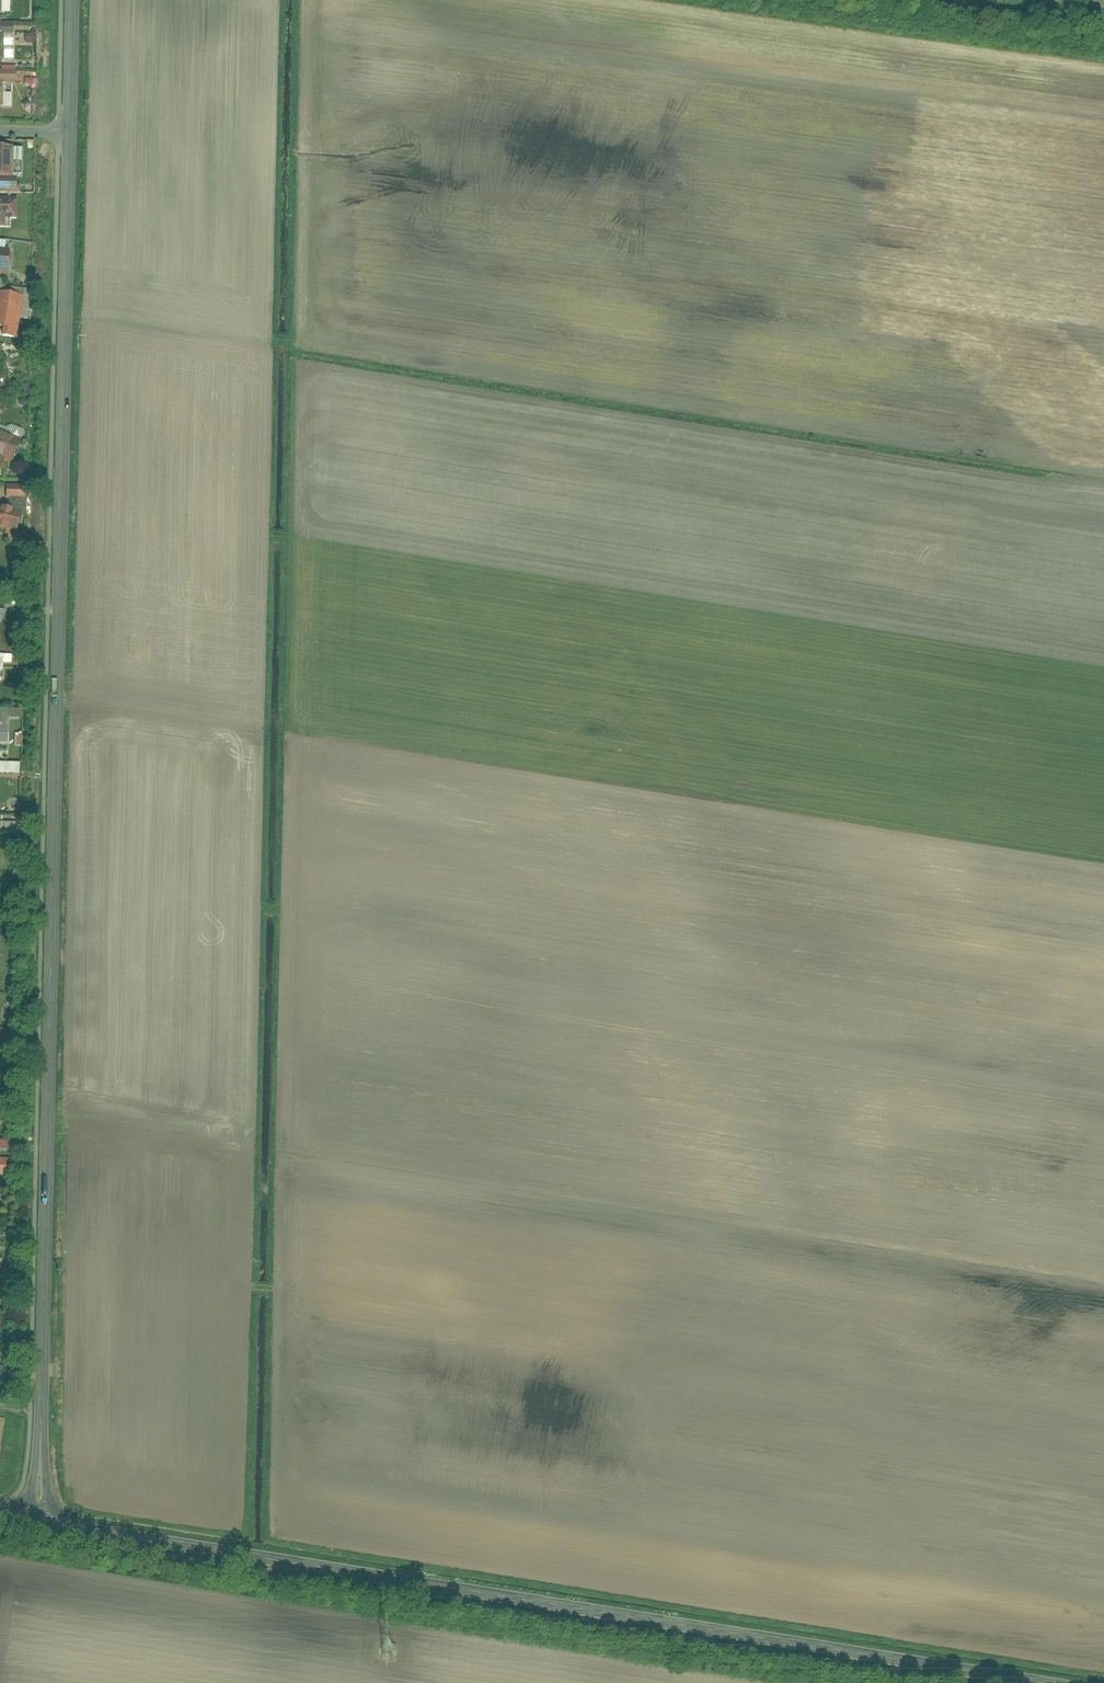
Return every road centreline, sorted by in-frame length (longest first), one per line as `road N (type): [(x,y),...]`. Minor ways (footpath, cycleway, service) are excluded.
road 1 (tertiary): [(68,131),(37,1523)]
road 2 (tertiary): [(37,1523),(1058,1682)]
road 3 (tertiary): [(71,0),(68,131)]

